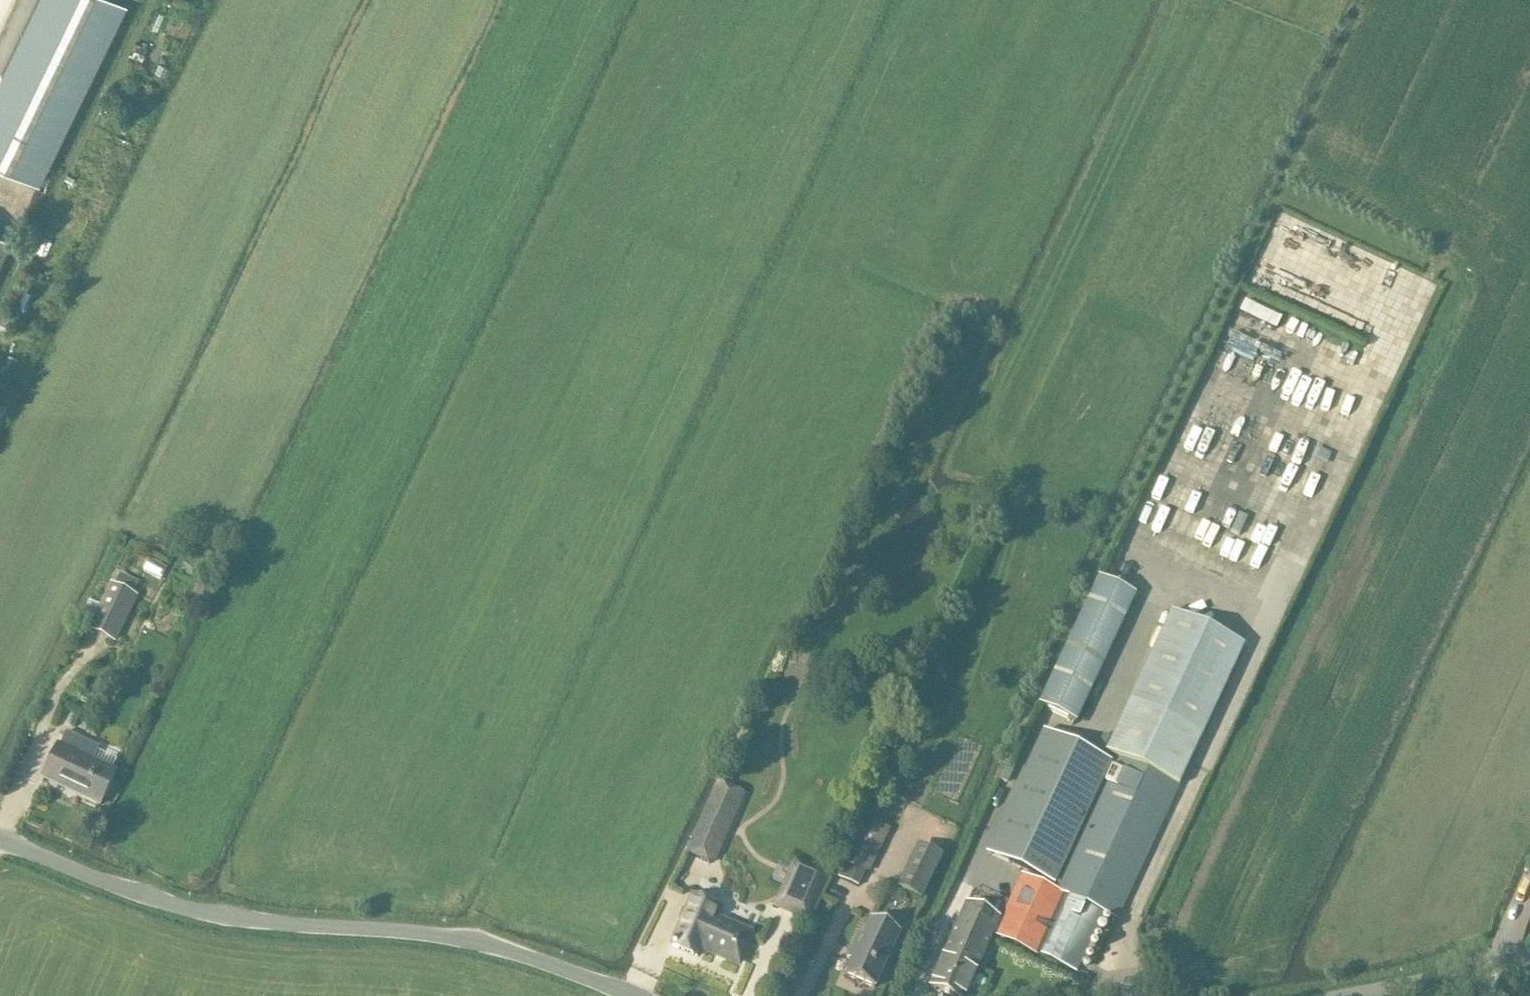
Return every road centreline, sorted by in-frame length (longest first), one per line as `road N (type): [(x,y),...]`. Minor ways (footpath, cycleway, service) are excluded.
road 1 (unclassified): [(0,839),(175,906),(244,920),(471,941),(627,995)]
road 2 (unclassified): [(1340,995),(1529,956)]

